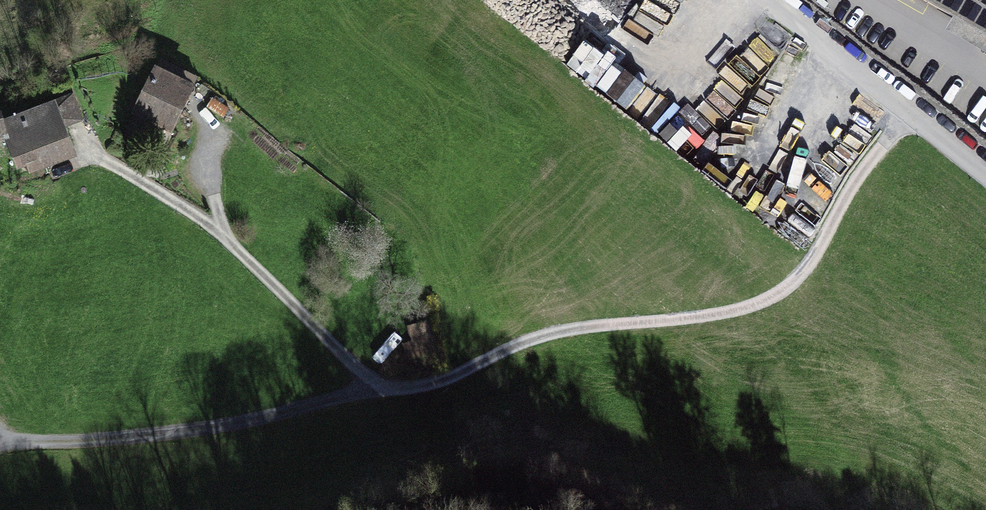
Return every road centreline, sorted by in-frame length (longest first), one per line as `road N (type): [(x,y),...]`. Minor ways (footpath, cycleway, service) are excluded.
road 1 (track): [(98,160),(212,230),(366,385),(396,393),(442,388),(548,335),(764,303),(809,268),(863,173),(917,113)]
road 2 (track): [(12,447),(201,434),(396,393)]
road 3 (residential): [(985,172),(773,0)]

